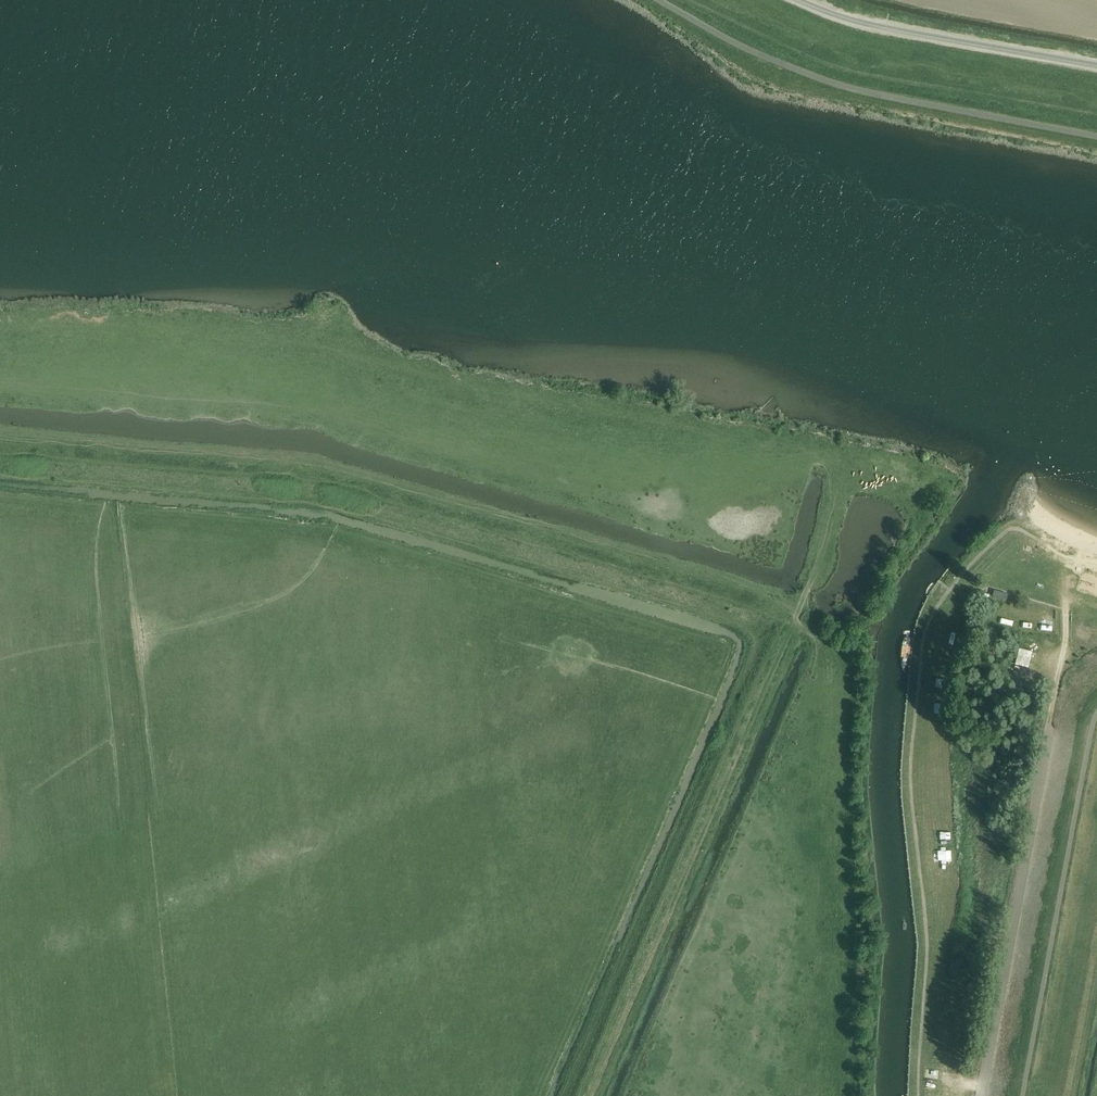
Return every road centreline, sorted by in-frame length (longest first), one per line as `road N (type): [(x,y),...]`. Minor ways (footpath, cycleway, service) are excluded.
road 1 (track): [(592,1095),(831,534),(835,493),(825,468)]
road 2 (unclassified): [(980,1095),(1066,641)]
road 3 (unclassified): [(795,0),(856,23),(1096,66)]

